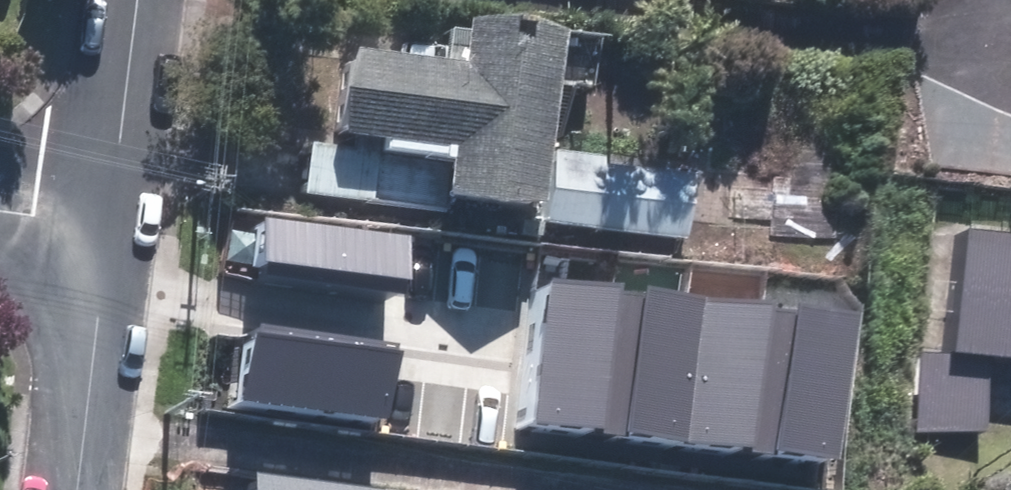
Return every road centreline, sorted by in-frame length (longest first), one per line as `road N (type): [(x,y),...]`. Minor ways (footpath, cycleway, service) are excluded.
road 1 (residential): [(77,489),(108,228)]
road 2 (residential): [(108,228),(137,0)]

